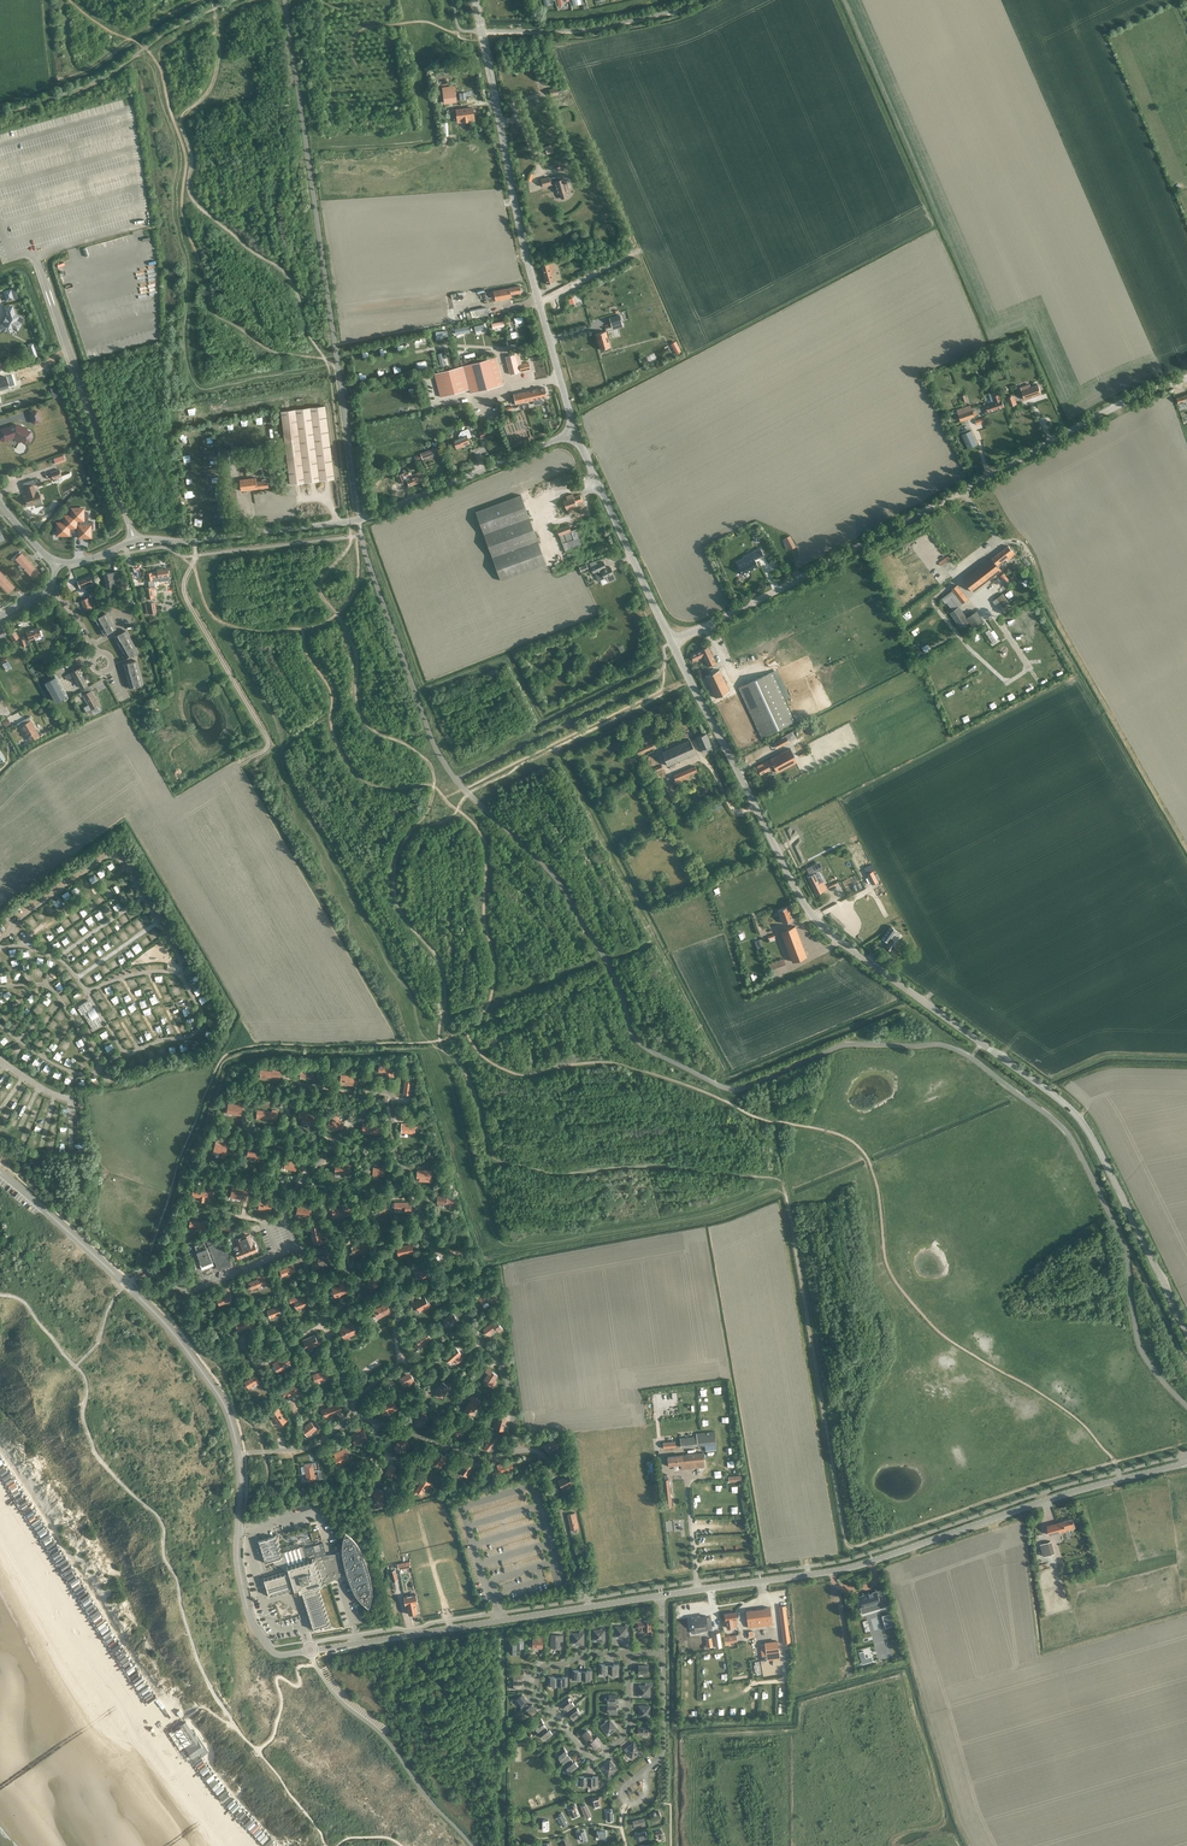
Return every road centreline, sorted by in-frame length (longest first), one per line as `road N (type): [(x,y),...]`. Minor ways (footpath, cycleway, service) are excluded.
road 1 (tertiary): [(1186,1335),(1068,1107),(809,910),(671,641)]
road 2 (unclassified): [(671,641),(1122,402),(1186,378)]
road 3 (unclassified): [(662,1595),(852,1567),(1069,1492),(1186,1463)]
road 4 (unclassified): [(57,564),(142,539),(359,520),(575,431)]
road 5 (tertiary): [(575,431),(527,262),(475,0)]
road 6 (track): [(1186,852),(1046,601),(1031,556)]
road 7 (unclassified): [(265,1642),(285,1654),(589,1606)]
road 8 (residential): [(628,1652),(628,1727),(591,1756),(536,1686),(541,1667),(597,1652)]
road 9 (residential): [(517,1451),(504,1371),(461,1308),(415,1197)]
road 10 (track): [(193,540),(184,595),(268,743),(238,766)]
road 11 (tertiary): [(671,641),(575,431)]
road 12 (unclassified): [(238,1454),(211,1384),(126,1285)]
road 13 (unclassified): [(265,1642),(238,1571),(238,1454)]
road 14 (residential): [(323,1321),(359,1287),(348,1249),(358,1212),(375,1196),(415,1197)]
road 15 (residential): [(126,1285),(145,1273),(189,1291),(296,1246)]
road 16 (residential): [(589,1606),(549,1465),(535,1450),(517,1451)]
road 17 (unclassified): [(126,1285),(0,1172)]
road 18 (residential): [(517,1451),(480,1457),(376,1422)]
road 19 (residential): [(238,1454),(310,1446),(352,1414)]
road 20 (residential): [(662,1652),(662,1752),(647,1769)]
road 21 (residential): [(415,1197),(396,1146),(391,1095),(377,1093)]

